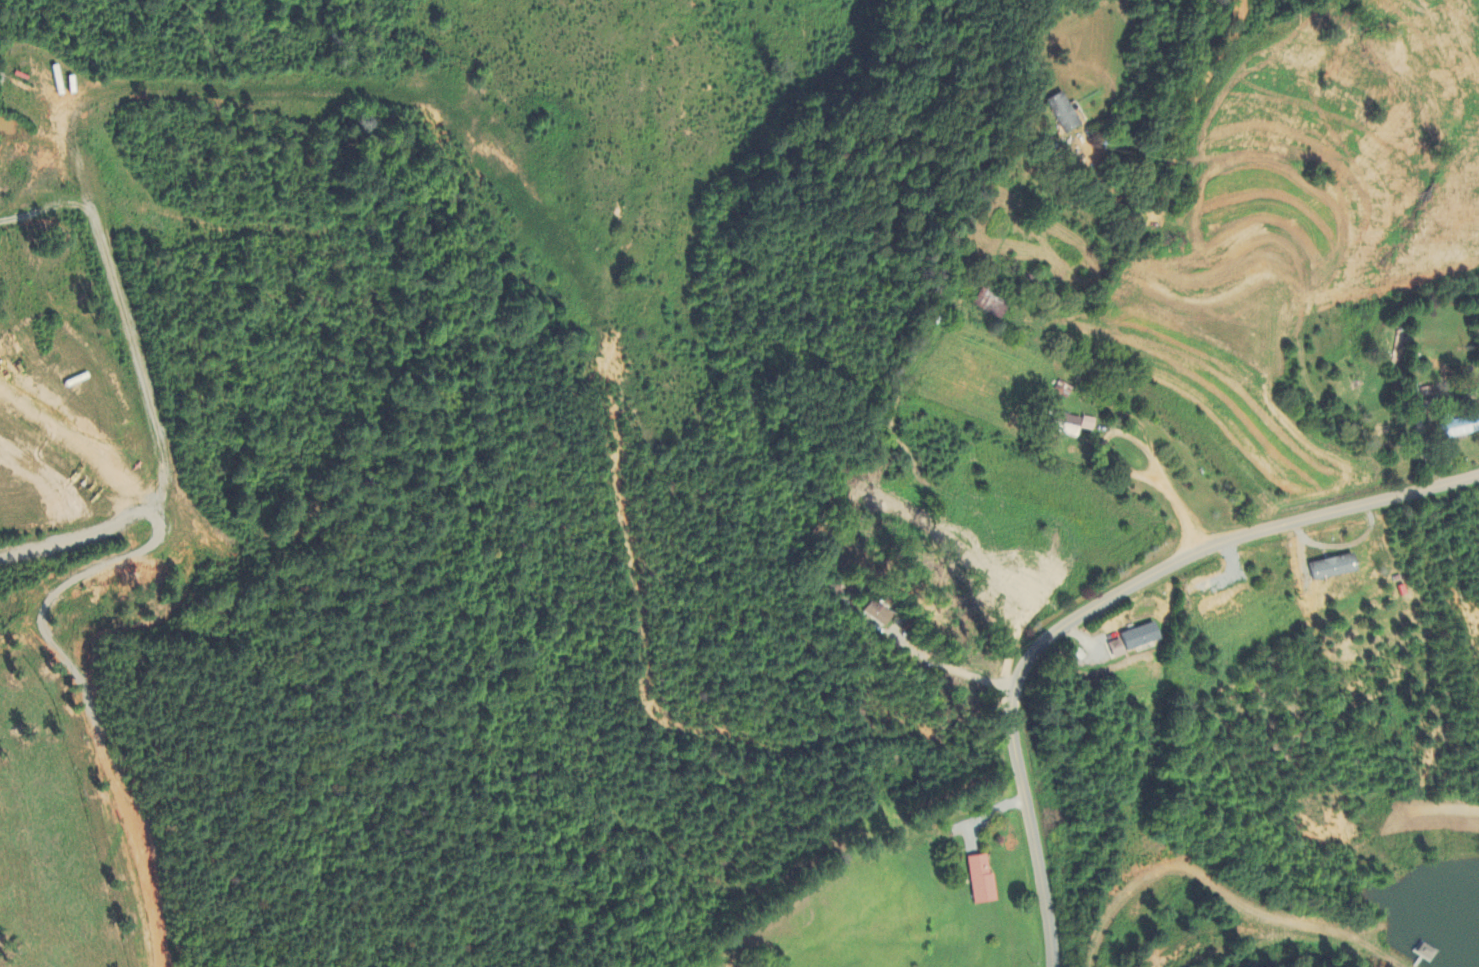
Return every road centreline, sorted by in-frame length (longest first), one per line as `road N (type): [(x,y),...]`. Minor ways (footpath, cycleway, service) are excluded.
road 1 (residential): [(1054,966),(1010,719),(1014,681),(1032,652),(1073,619),(1208,549),(1478,474)]
road 2 (residential): [(1243,0),(1240,21),(1181,128),(1164,208),(1149,220),(1136,216)]
road 3 (track): [(160,966),(144,870),(99,743)]

